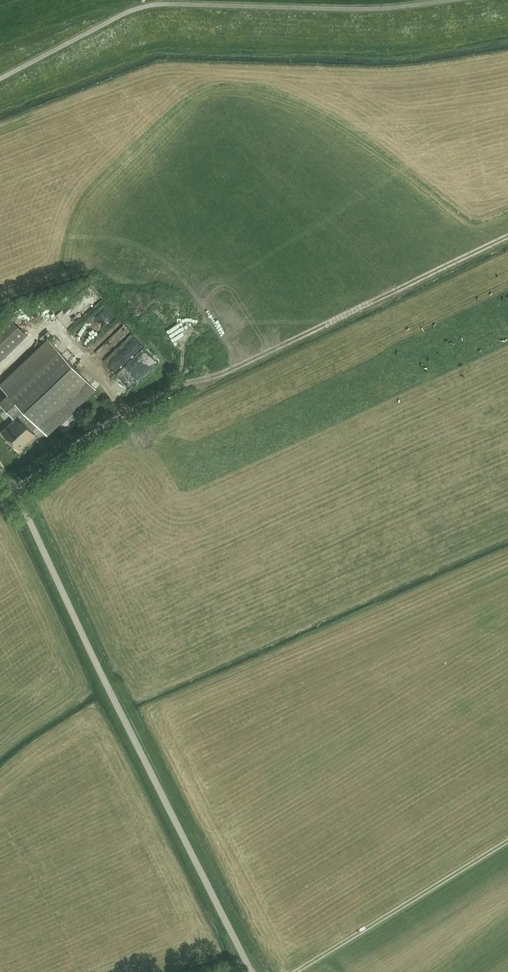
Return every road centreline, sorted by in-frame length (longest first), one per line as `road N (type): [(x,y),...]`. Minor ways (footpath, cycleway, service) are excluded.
road 1 (unclassified): [(250,971),(0,472)]
road 2 (track): [(298,971),(507,842)]

